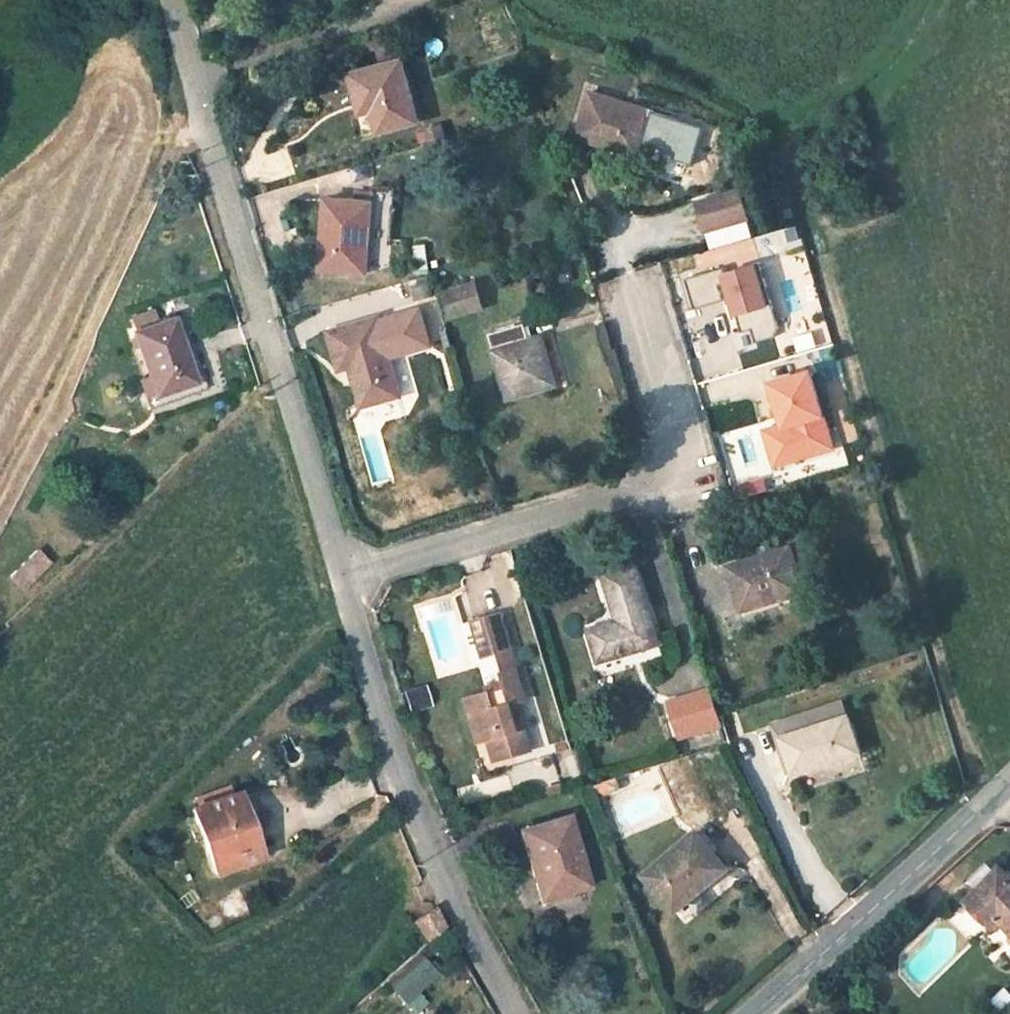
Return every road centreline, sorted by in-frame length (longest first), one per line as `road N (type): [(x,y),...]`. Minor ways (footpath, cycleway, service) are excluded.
road 1 (unclassified): [(342,576),(167,0)]
road 2 (residential): [(634,294),(671,425),(642,485),(342,576)]
road 3 (unclassified): [(514,1013),(407,797),(342,576)]
road 4 (track): [(196,113),(172,141),(56,411),(0,508)]
road 5 (unclassified): [(751,1013),(1008,782)]

